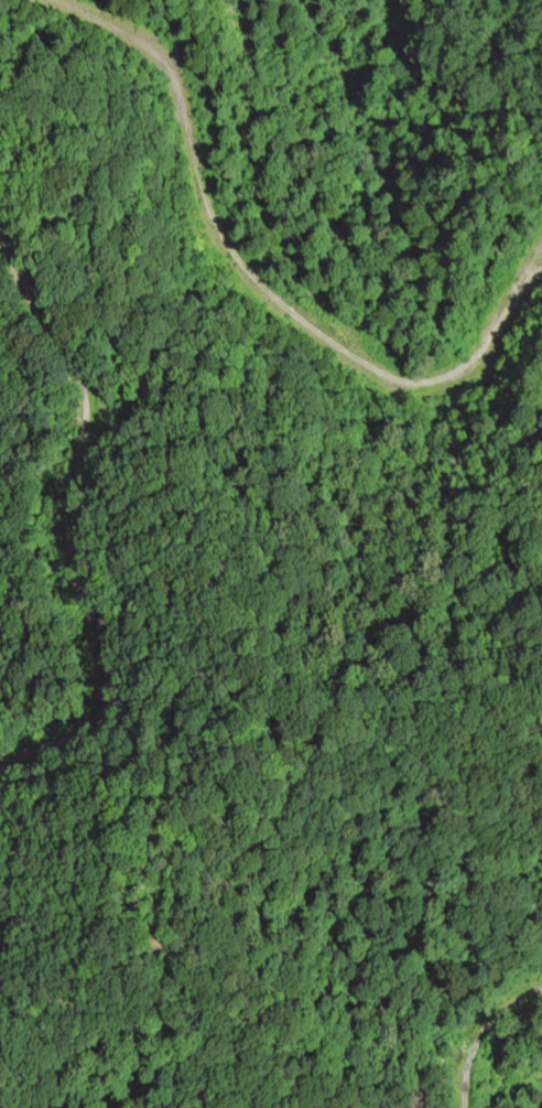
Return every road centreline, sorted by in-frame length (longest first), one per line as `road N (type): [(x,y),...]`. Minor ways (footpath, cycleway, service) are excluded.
road 1 (track): [(0,764),(91,714),(87,652),(57,510),(88,419)]
road 2 (track): [(88,419),(0,220)]
road 3 (track): [(541,985),(525,988),(481,1025),(463,1107)]

